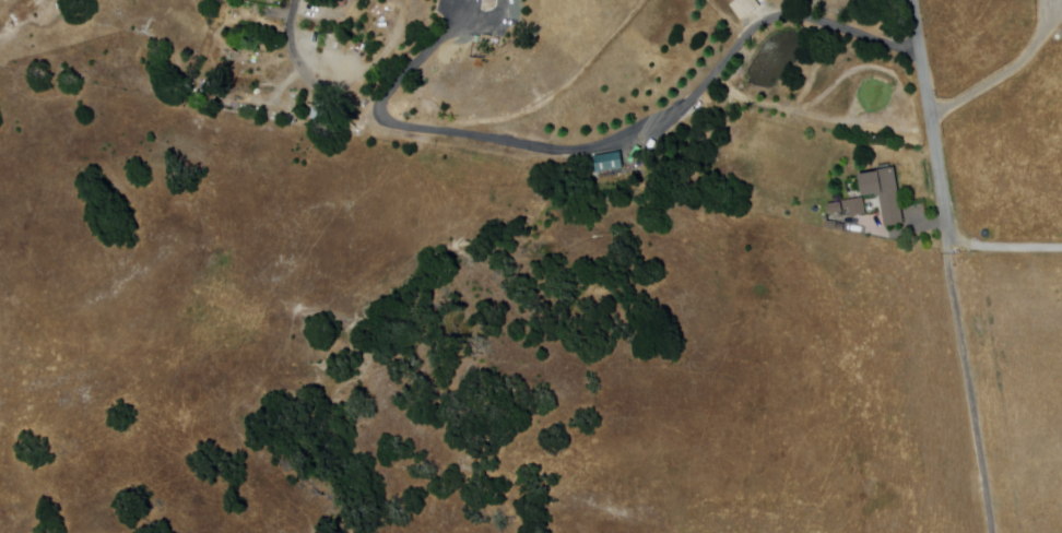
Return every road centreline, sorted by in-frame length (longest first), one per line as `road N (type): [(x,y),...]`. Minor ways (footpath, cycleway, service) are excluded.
road 1 (residential): [(922,57),(805,16),(777,17),(660,127),(611,146),(562,150),(377,117)]

